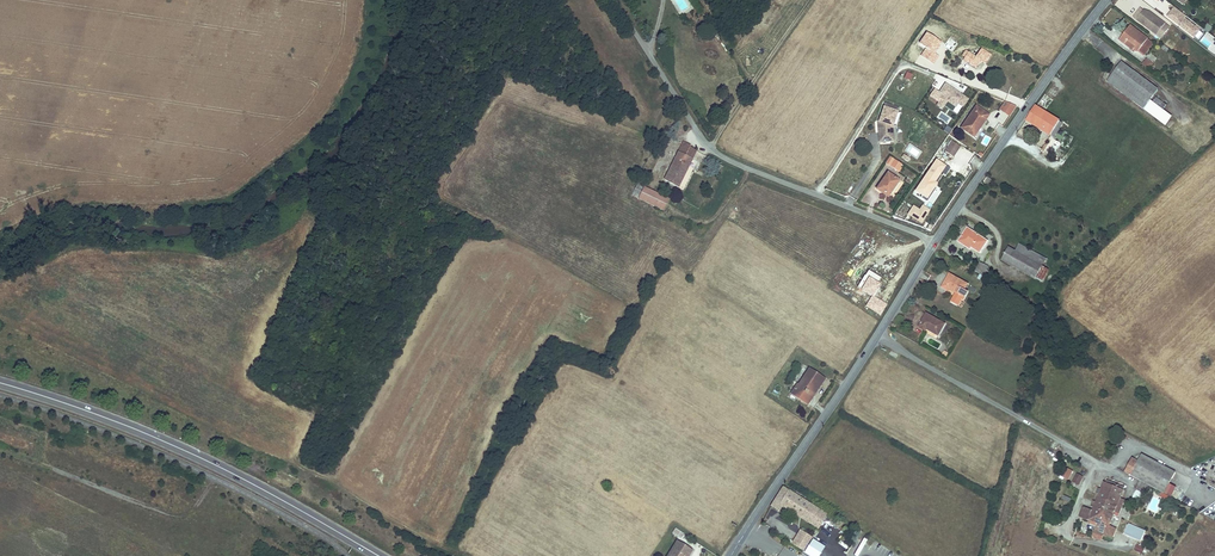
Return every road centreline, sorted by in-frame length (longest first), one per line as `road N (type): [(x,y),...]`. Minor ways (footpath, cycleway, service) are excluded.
road 1 (residential): [(615,0),(718,155),(936,241)]
road 2 (secondary): [(0,383),(166,442),(378,555)]
road 3 (tertiary): [(936,241),(731,555)]
road 4 (tertiary): [(1106,0),(936,241)]

